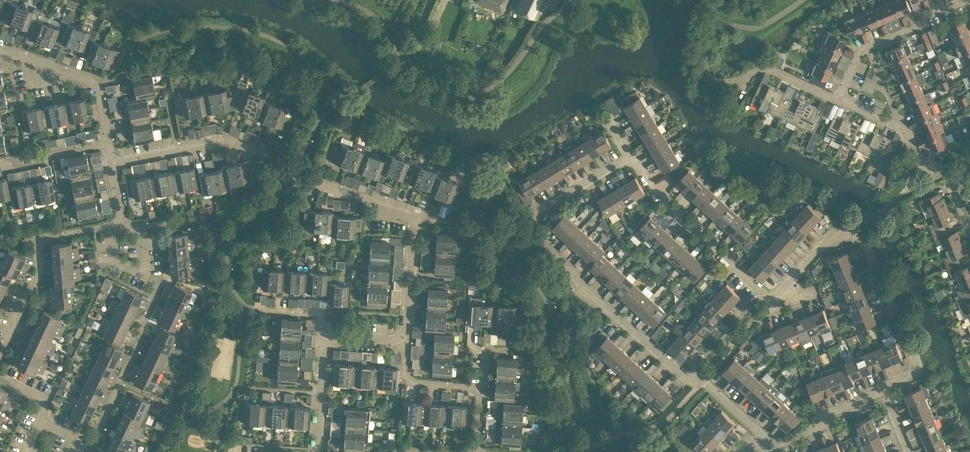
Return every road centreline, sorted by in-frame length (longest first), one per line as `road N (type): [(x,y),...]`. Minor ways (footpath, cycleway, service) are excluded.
road 1 (residential): [(774,446),(704,382),(687,378),(578,278),(540,230),(542,218),(636,160)]
road 2 (residential): [(883,389),(919,370),(860,233),(830,238),(769,298)]
road 3 (residential): [(372,202),(223,138),(112,160)]
road 4 (residential): [(0,355),(41,270),(38,239),(110,228)]
road 5 (residential): [(769,298),(662,198),(636,160)]
road 6 (residential): [(403,334),(418,212),(372,202)]
road 7 (residential): [(966,0),(858,54),(838,98)]
road 8 (residential): [(0,57),(18,56),(95,86),(108,143)]
road 9 (residential): [(125,228),(141,227),(145,274),(113,259),(110,228)]
road 10 (residential): [(774,446),(883,389)]
road 11 (residential): [(483,389),(406,379),(403,334)]

